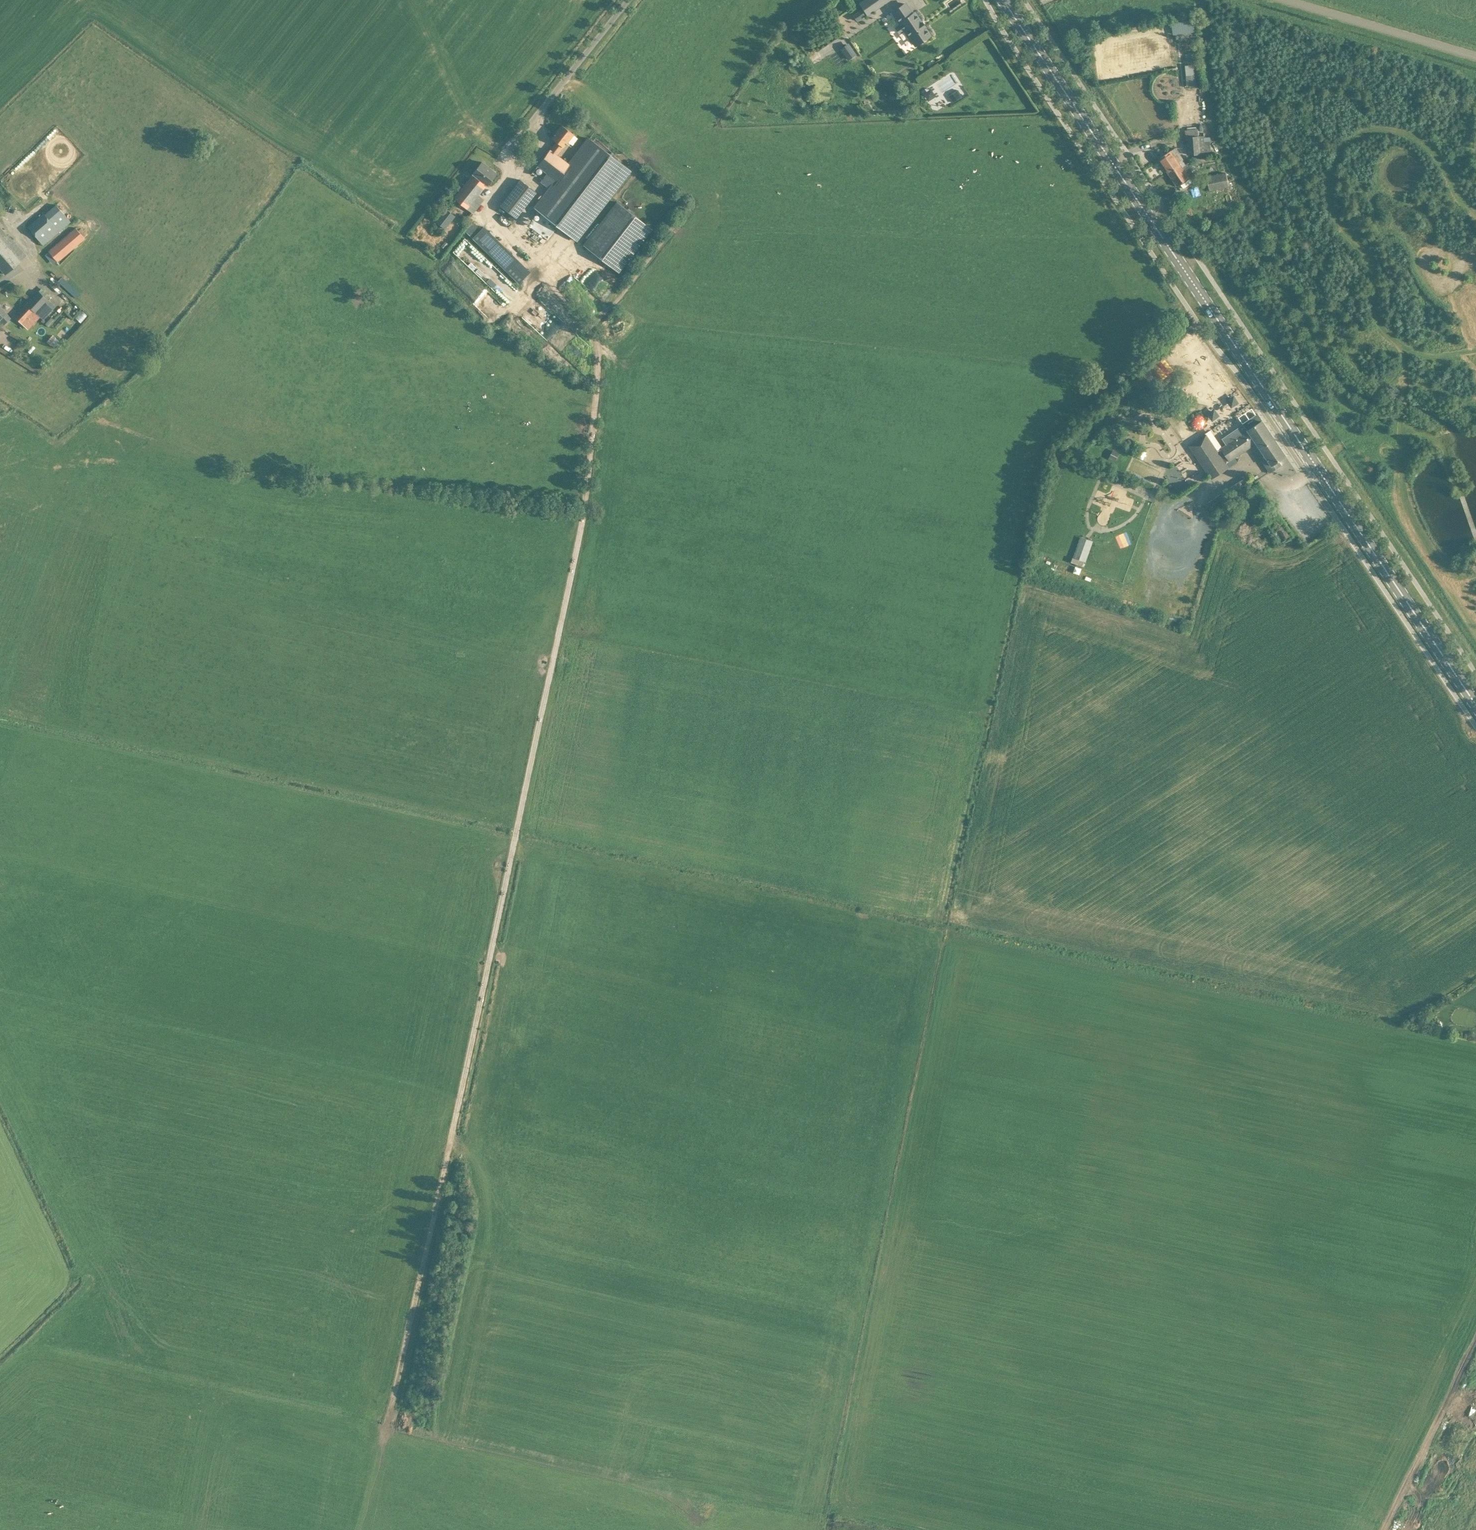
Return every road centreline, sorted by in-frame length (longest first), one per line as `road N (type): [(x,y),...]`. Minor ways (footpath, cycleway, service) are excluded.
road 1 (track): [(598,343),(584,507),(392,1404)]
road 2 (secondary): [(1475,705),(1003,0)]
road 3 (unclassified): [(1475,56),(1289,0)]
road 4 (unclassified): [(629,0),(511,148)]

